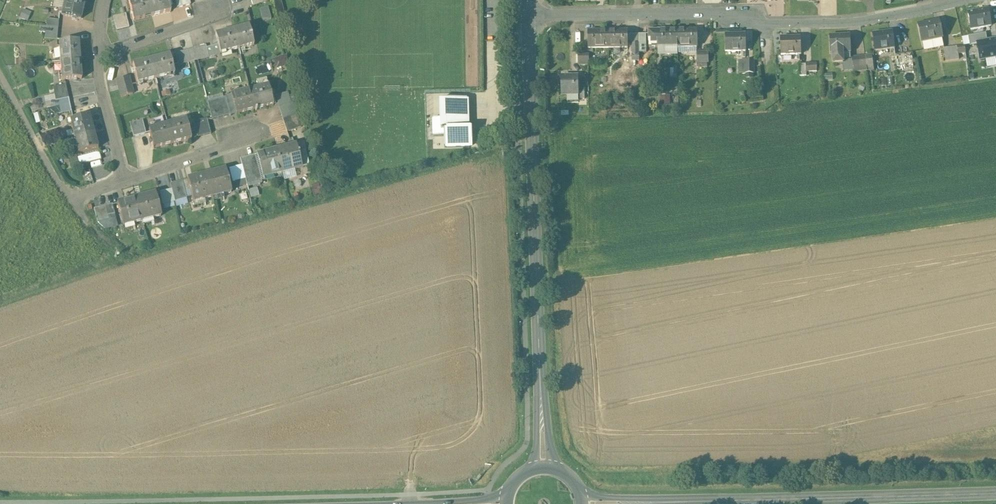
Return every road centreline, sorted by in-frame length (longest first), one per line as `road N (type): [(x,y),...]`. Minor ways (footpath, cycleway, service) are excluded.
road 1 (tertiary): [(529,19),(546,468)]
road 2 (residential): [(529,19),(741,14),(765,23),(848,21),(956,0)]
road 3 (secondary): [(995,496),(592,503)]
road 4 (residential): [(71,201),(0,74)]
road 5 (residential): [(122,181),(256,137)]
road 6 (residential): [(224,12),(98,55)]
road 7 (residential): [(98,55),(122,181)]

